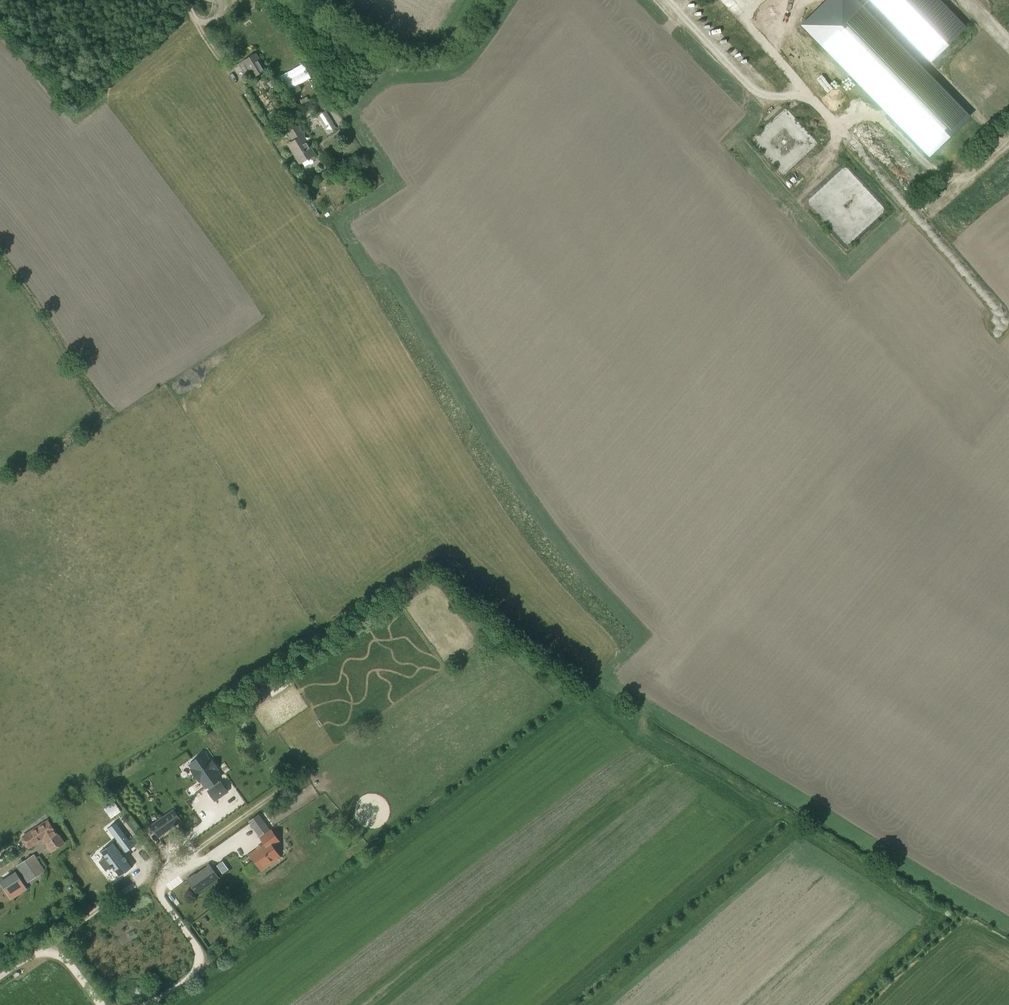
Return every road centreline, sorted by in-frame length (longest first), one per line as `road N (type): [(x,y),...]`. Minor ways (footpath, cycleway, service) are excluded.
road 1 (track): [(820,837),(643,726),(644,706),(662,666),(710,608),(828,477),(1000,310),(732,0)]

